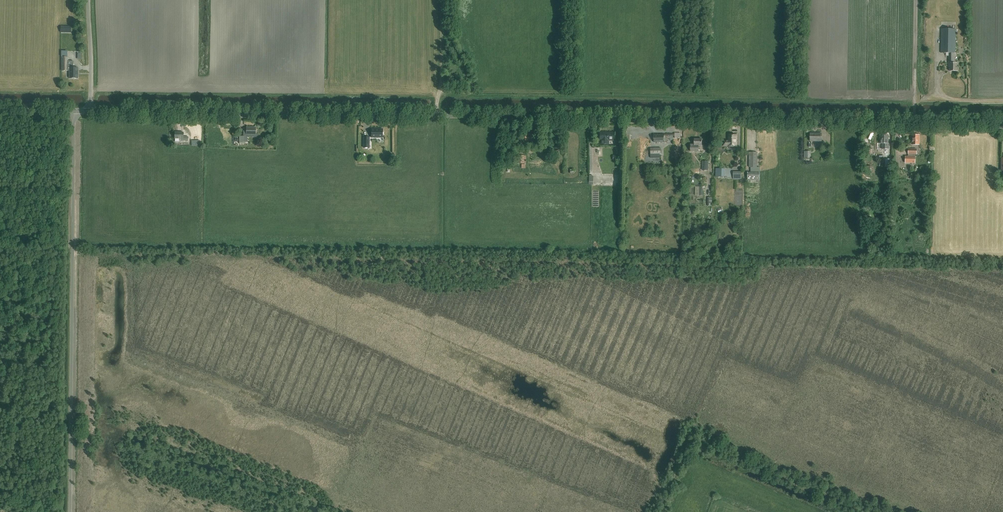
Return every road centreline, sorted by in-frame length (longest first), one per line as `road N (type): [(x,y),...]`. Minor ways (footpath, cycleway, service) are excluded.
road 1 (tertiary): [(1002,123),(91,110)]
road 2 (unclassified): [(71,511),(74,110)]

